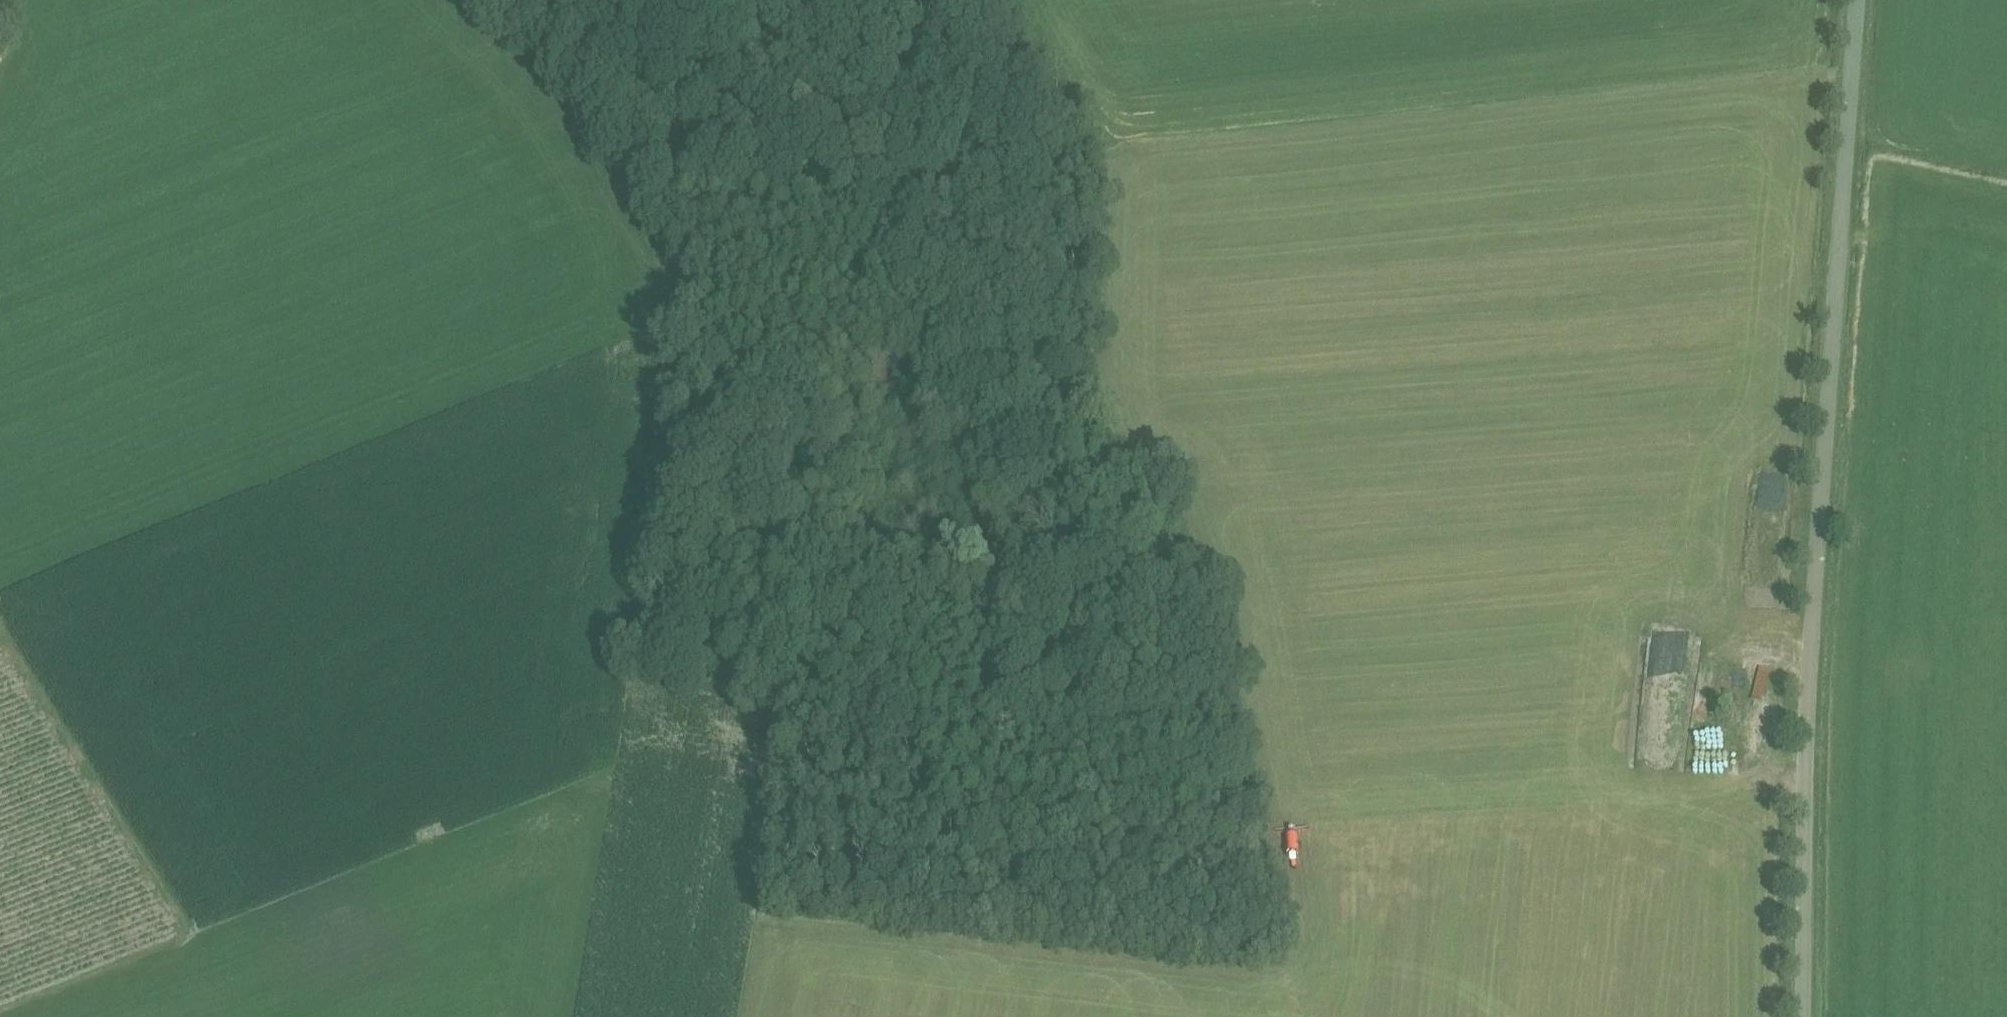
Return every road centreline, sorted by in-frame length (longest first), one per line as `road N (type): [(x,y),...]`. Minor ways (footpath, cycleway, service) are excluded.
road 1 (unclassified): [(1802,1016),(1811,614),(1858,0)]

